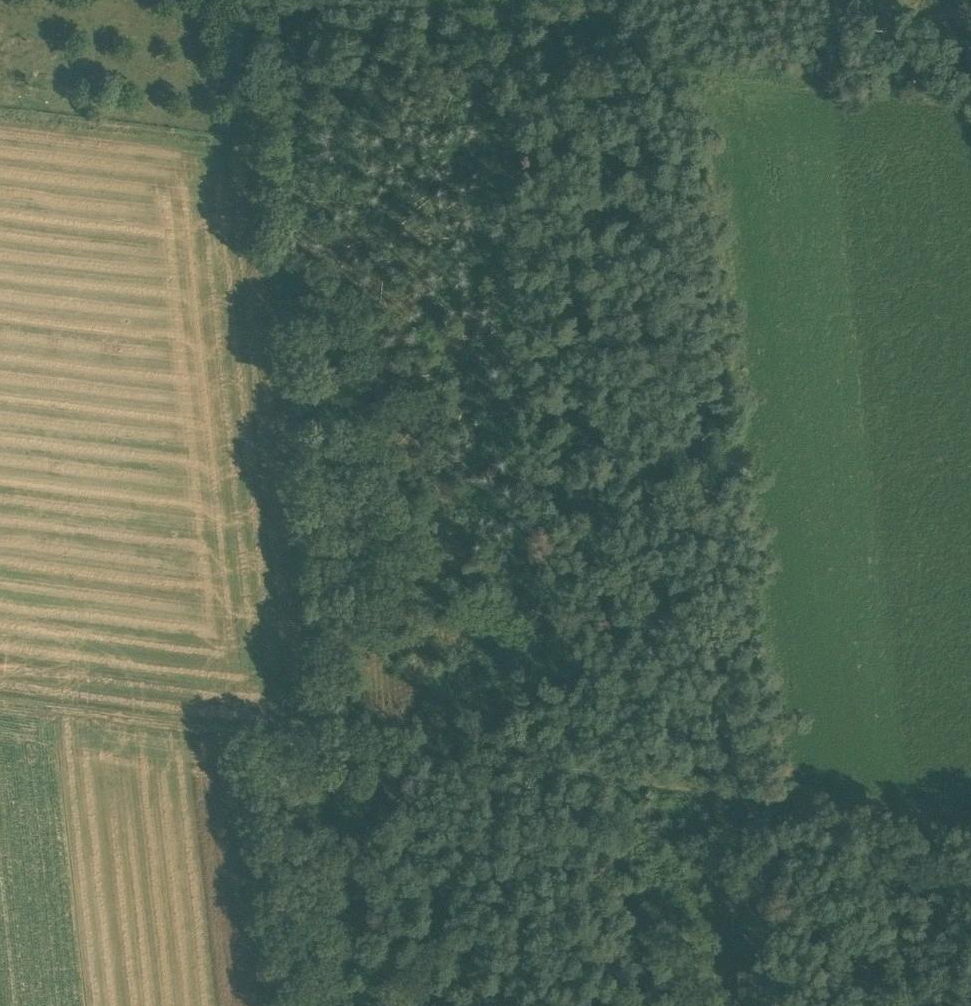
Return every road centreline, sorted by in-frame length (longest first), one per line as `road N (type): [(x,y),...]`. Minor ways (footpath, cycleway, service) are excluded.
road 1 (track): [(338,749),(260,0)]
road 2 (track): [(338,749),(970,826)]
road 3 (track): [(0,706),(258,739),(292,735),(338,749)]

